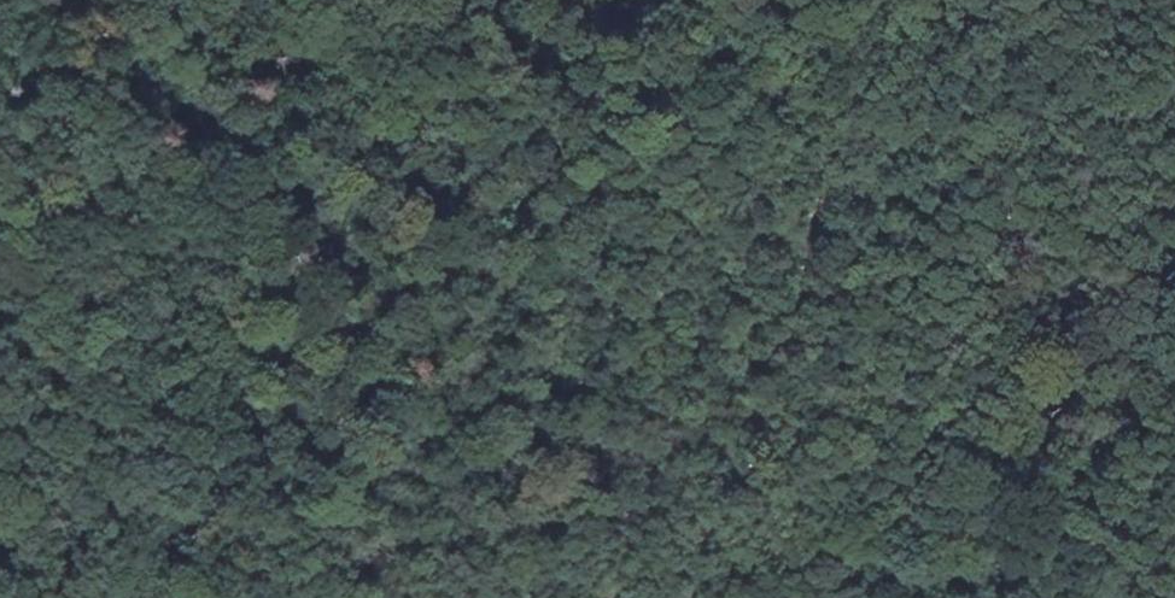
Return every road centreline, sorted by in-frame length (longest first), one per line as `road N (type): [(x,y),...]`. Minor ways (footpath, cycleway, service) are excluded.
road 1 (track): [(86,597),(175,300),(279,102)]

